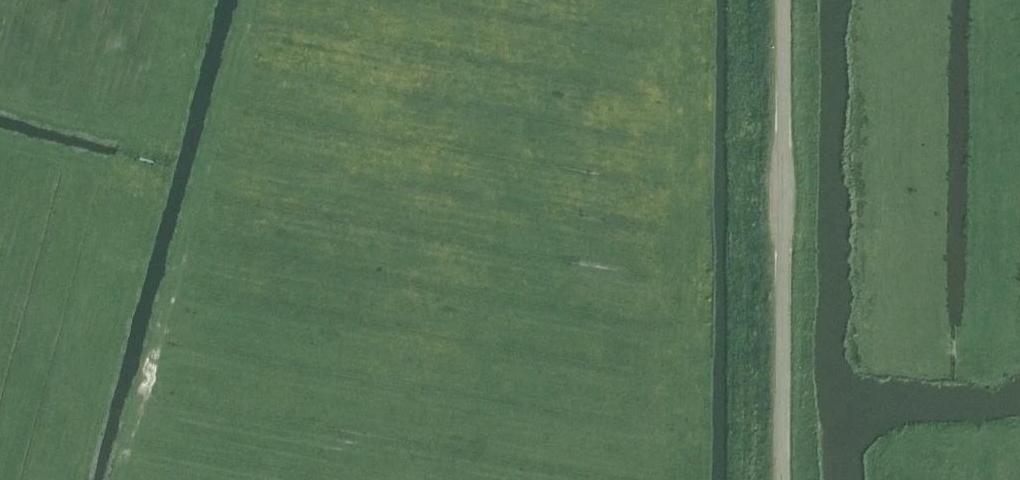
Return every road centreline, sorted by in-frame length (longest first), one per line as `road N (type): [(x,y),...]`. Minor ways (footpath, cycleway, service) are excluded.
road 1 (unclassified): [(782,479),(783,0)]

